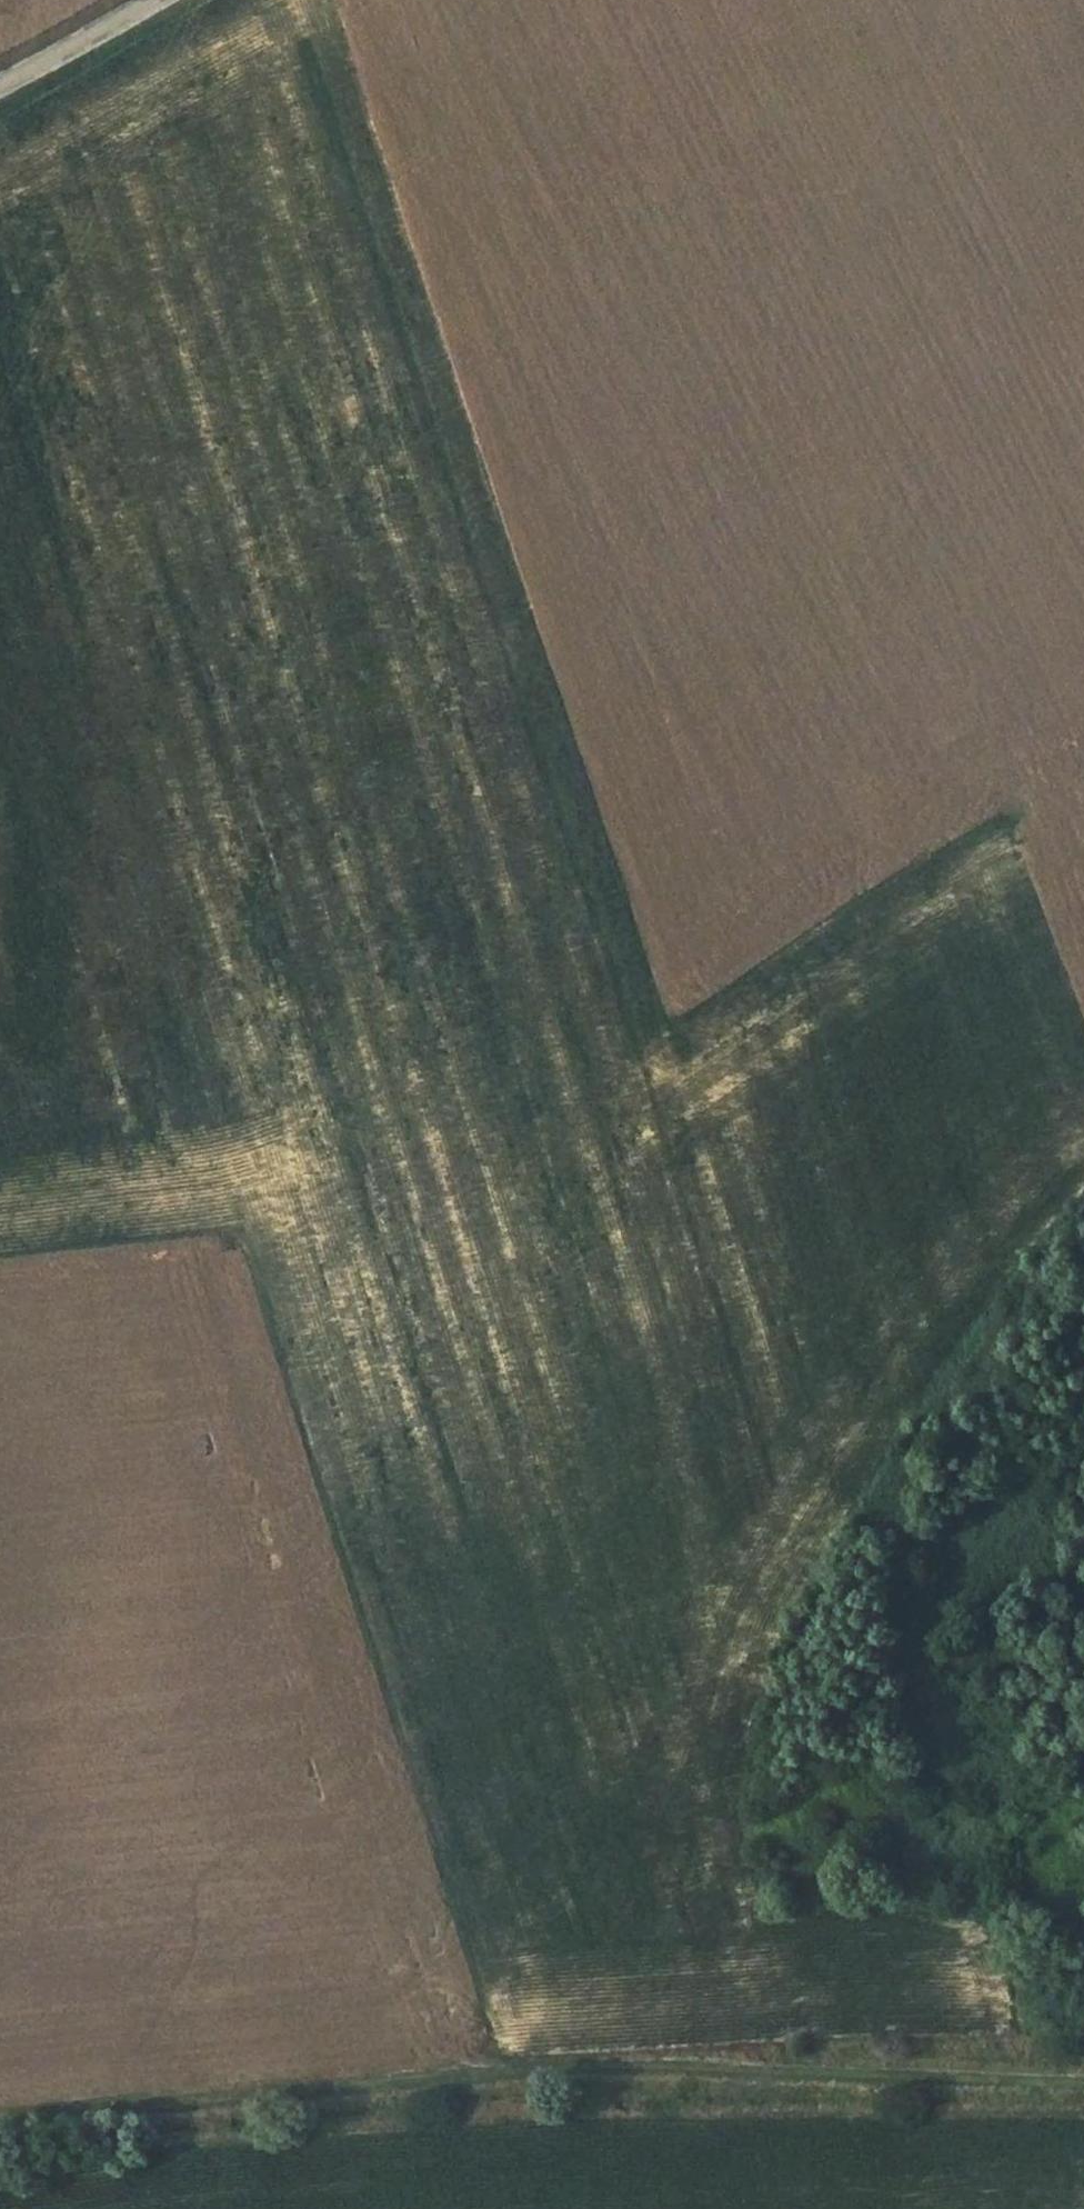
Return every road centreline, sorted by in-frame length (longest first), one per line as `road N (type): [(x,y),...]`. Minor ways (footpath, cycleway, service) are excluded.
road 1 (track): [(0,2121),(547,2068),(1083,2082)]
road 2 (unclassified): [(0,80),(155,0)]

